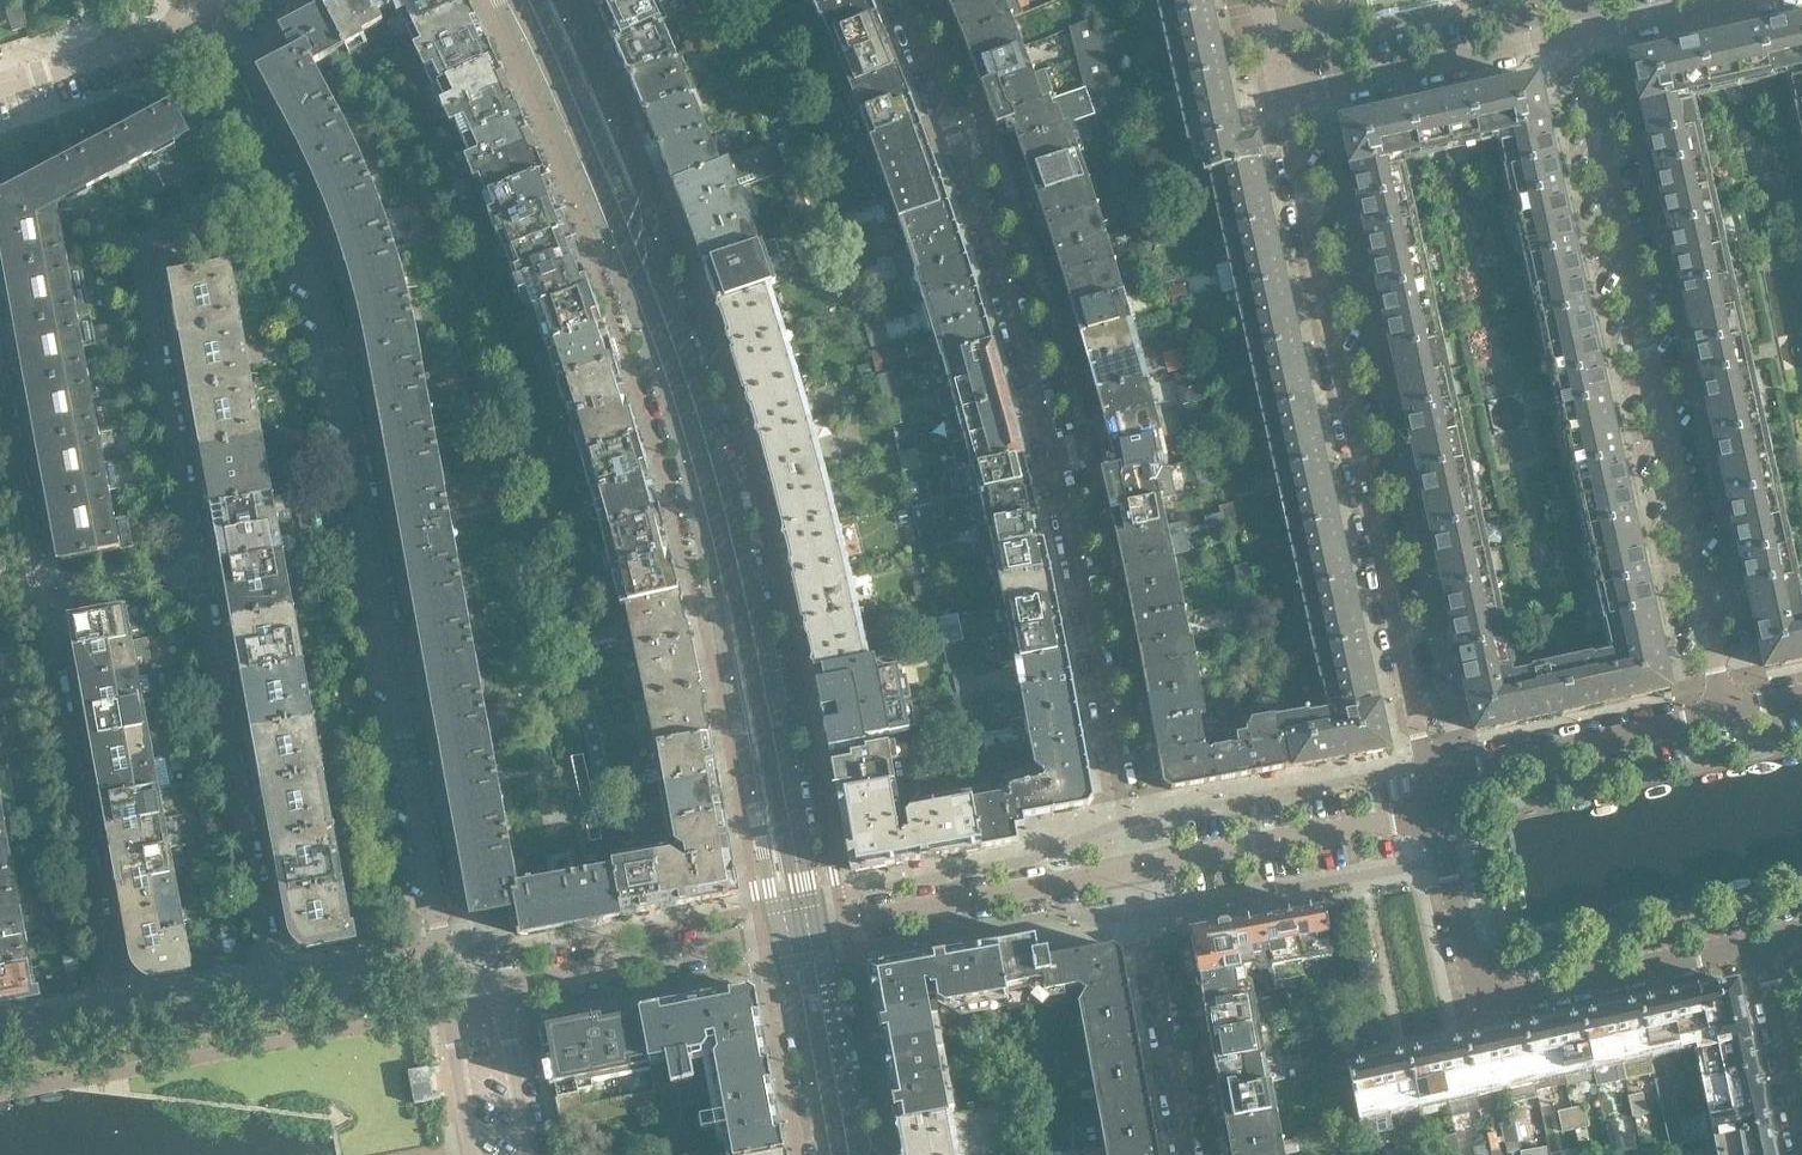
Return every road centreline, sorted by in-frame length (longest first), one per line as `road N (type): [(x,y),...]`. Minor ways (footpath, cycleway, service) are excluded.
road 1 (tertiary): [(498,0),(595,217),(679,440),(712,567),(782,935)]
road 2 (tertiary): [(807,931),(749,618),(709,455),(650,279),(641,186),(560,0)]
road 3 (residential): [(1139,870),(1071,496),(993,215),(907,0)]
road 4 (residential): [(272,173),(165,229),(144,251),(150,332),(270,979)]
road 5 (residential): [(440,950),(339,369),(308,241),(272,173)]
road 6 (residential): [(1429,778),(1279,99)]
road 7 (residential): [(1725,713),(1573,35)]
road 8 (residential): [(110,1009),(0,406)]
road 9 (unclassified): [(1435,811),(1468,970),(1495,994),(1770,941)]
road 10 (unclassified): [(807,931),(1139,870)]
road 11 (unclassified): [(1429,778),(1725,713)]
road 12 (unclassified): [(1139,870),(1435,811)]
road 13 (residential): [(1279,99),(1573,35)]
road 14 (residential): [(498,994),(782,935)]
road 15 (residential): [(1139,870),(1188,1154)]
road 16 (tertiary): [(782,935),(825,1154)]
road 17 (residential): [(272,173),(188,16)]
road 18 (residential): [(458,983),(448,1015),(472,1154)]
road 19 (residential): [(270,979),(440,950)]
road 20 (residential): [(1573,35),(1736,0)]
road 21 (residential): [(528,1154),(498,994)]
road 22 (residential): [(110,1009),(270,979)]
road 23 (residential): [(1801,1093),(1770,941)]
road 24 (residential): [(0,85),(123,46)]

